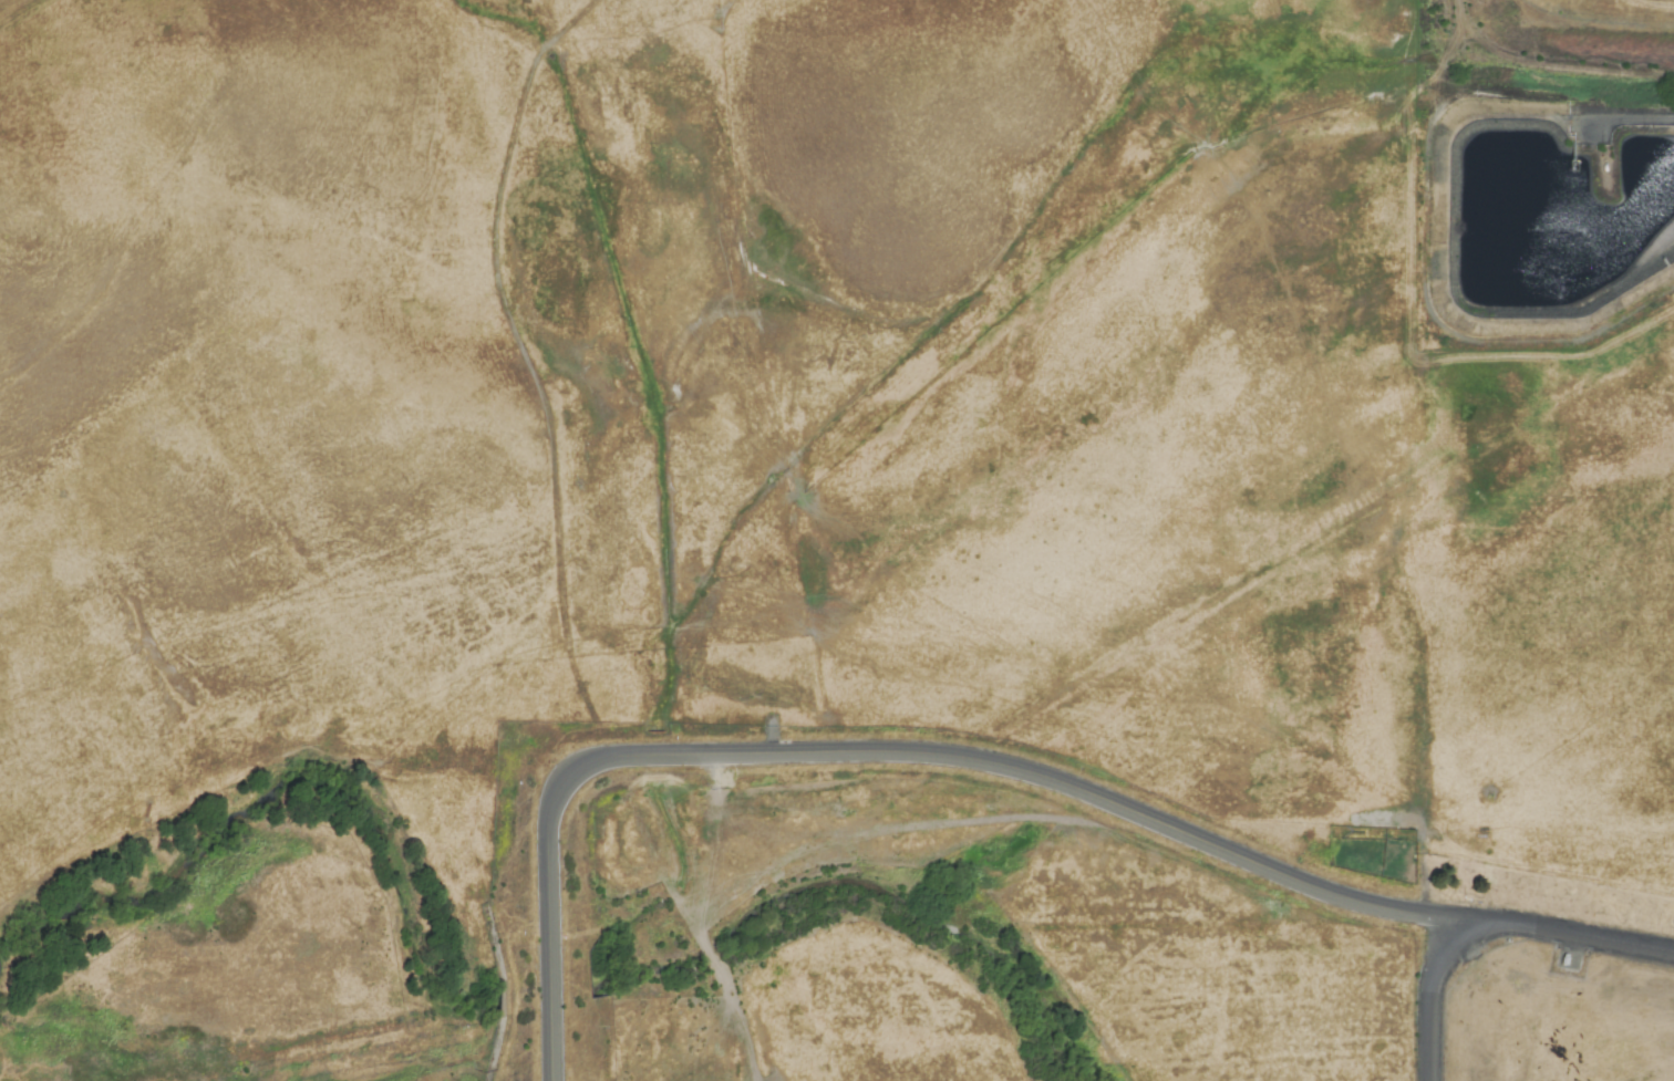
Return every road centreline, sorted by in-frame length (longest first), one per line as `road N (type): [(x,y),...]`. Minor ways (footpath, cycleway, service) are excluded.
road 1 (tertiary): [(550,1080),(545,841),(574,778),(622,757),(976,759),(1087,790),(1324,891),(1382,908),(1471,918)]
road 2 (tertiary): [(1471,918),(1447,944),(1427,998),(1428,1080)]

